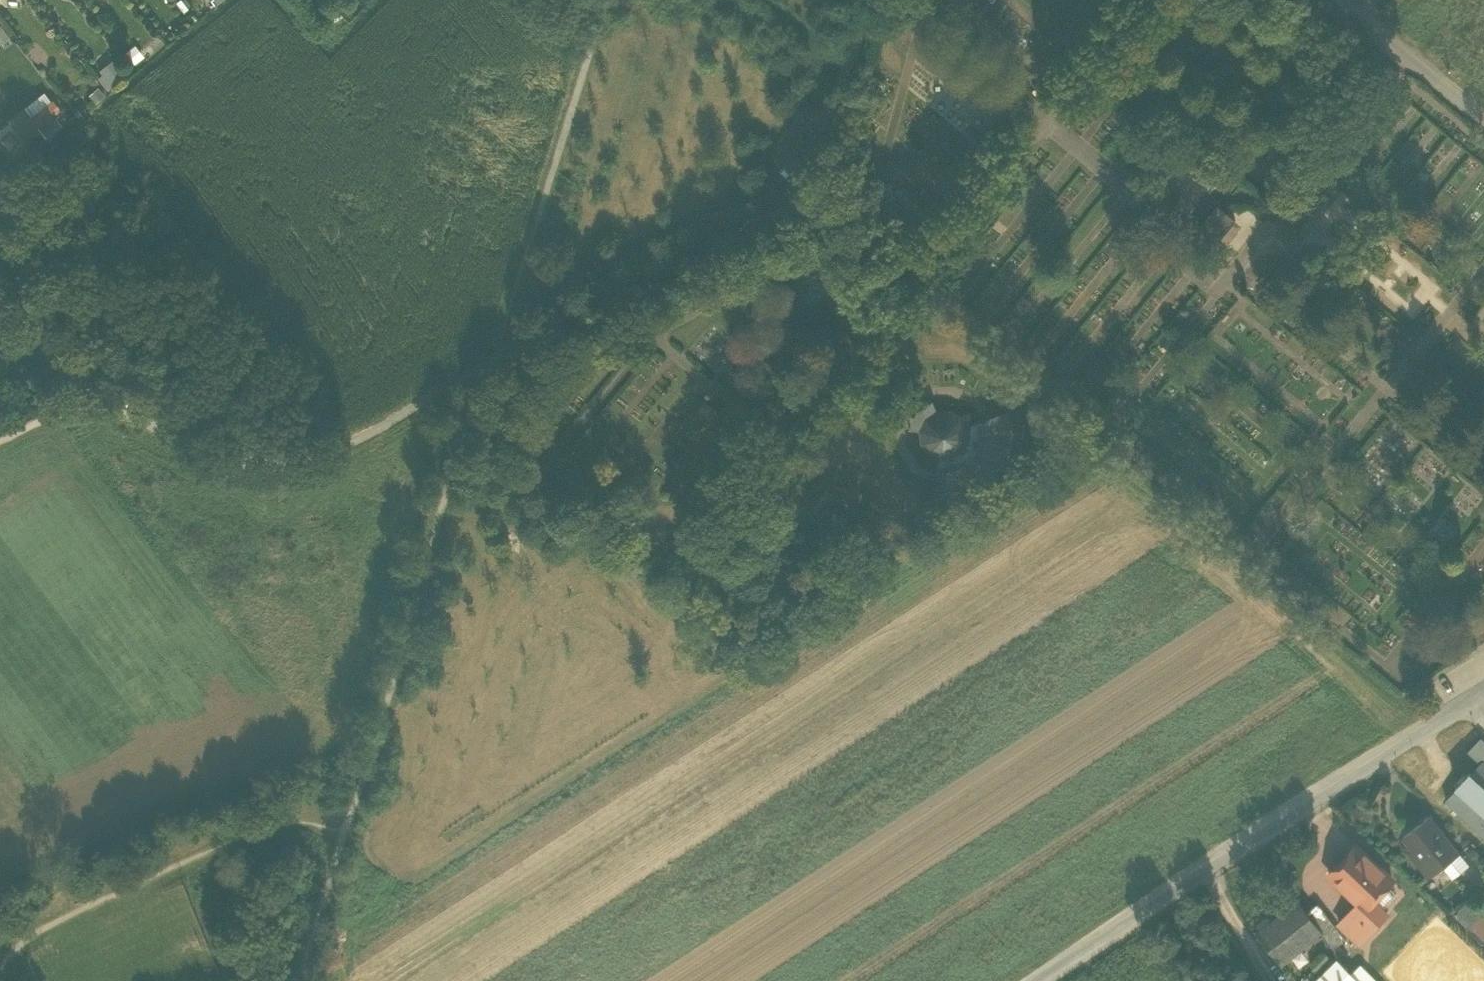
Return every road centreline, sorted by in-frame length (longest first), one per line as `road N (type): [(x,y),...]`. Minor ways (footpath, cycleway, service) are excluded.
road 1 (residential): [(1471,703),(1036,980)]
road 2 (residential): [(1341,0),(1483,120)]

